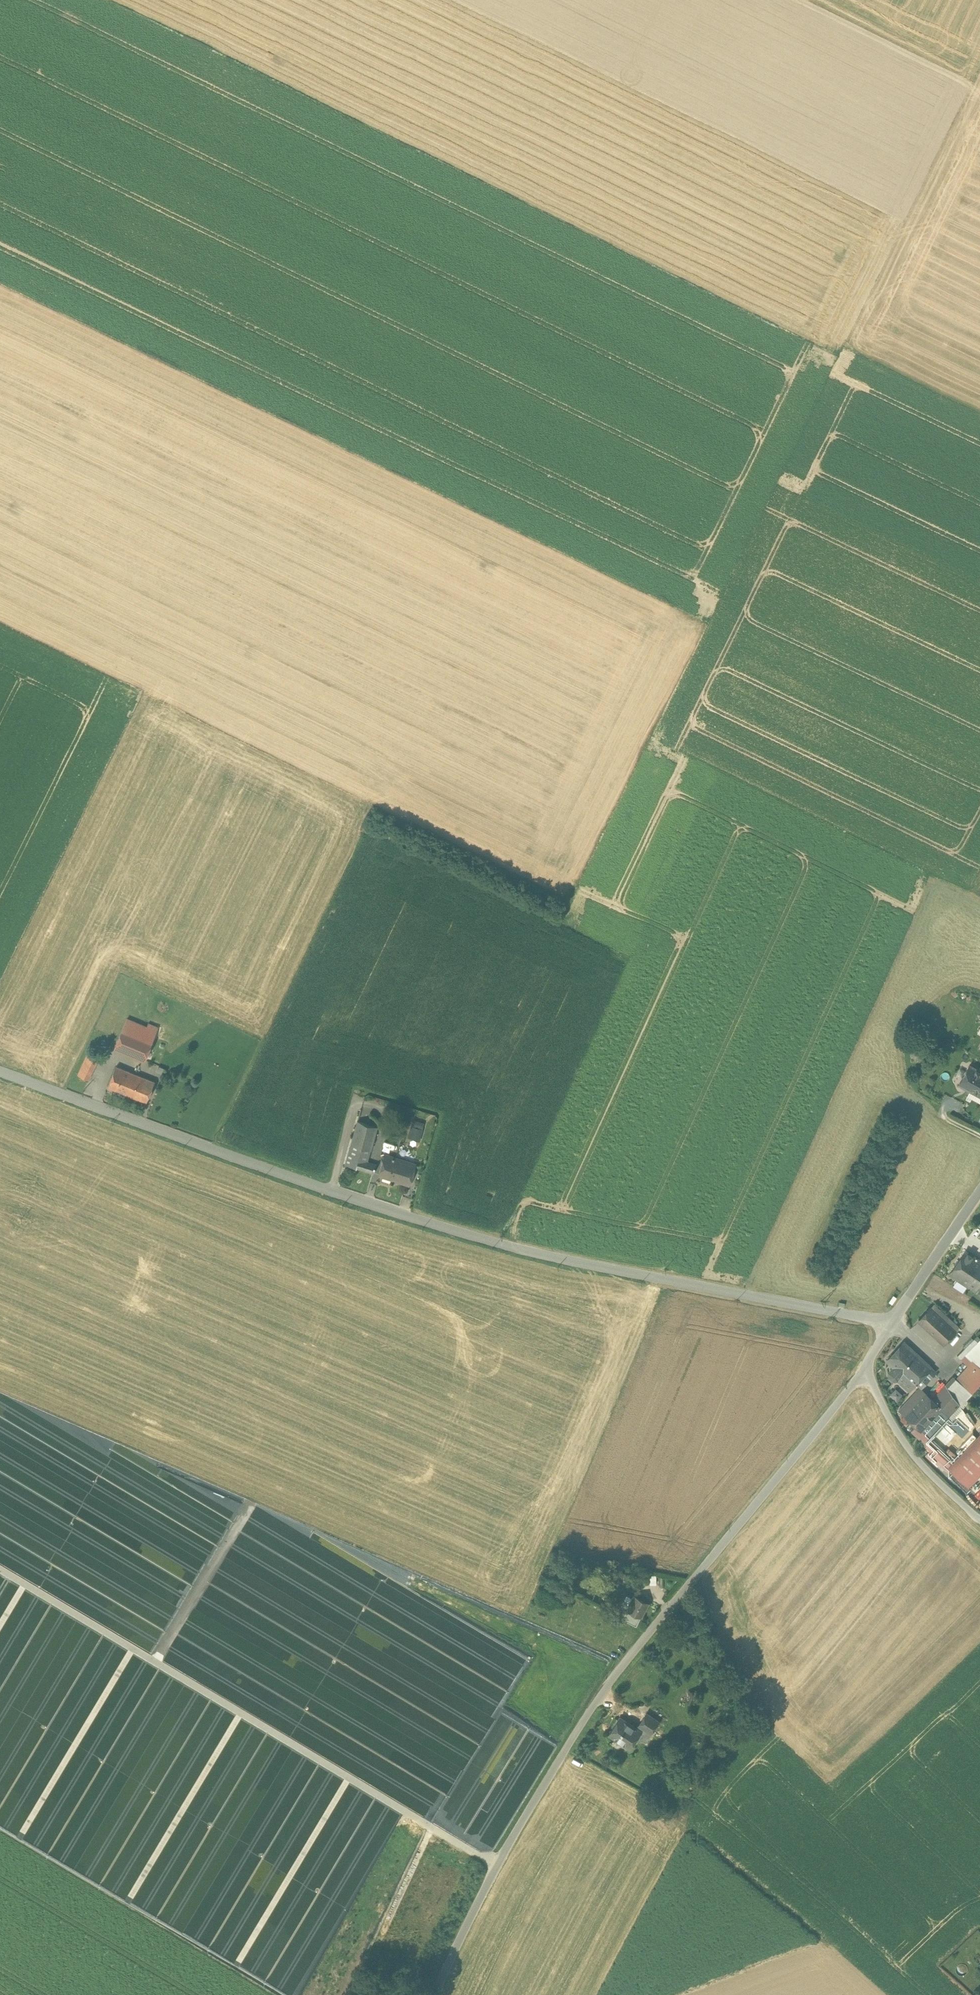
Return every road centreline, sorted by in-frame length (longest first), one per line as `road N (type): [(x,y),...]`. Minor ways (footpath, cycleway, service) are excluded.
road 1 (tertiary): [(0,1071),(482,1238),(891,1324)]
road 2 (unclassified): [(432,1994),(502,1858),(595,1705),(862,1372)]
road 3 (unclassified): [(862,1372),(911,1454),(979,1519)]
road 4 (tertiary): [(979,1191),(891,1324)]

